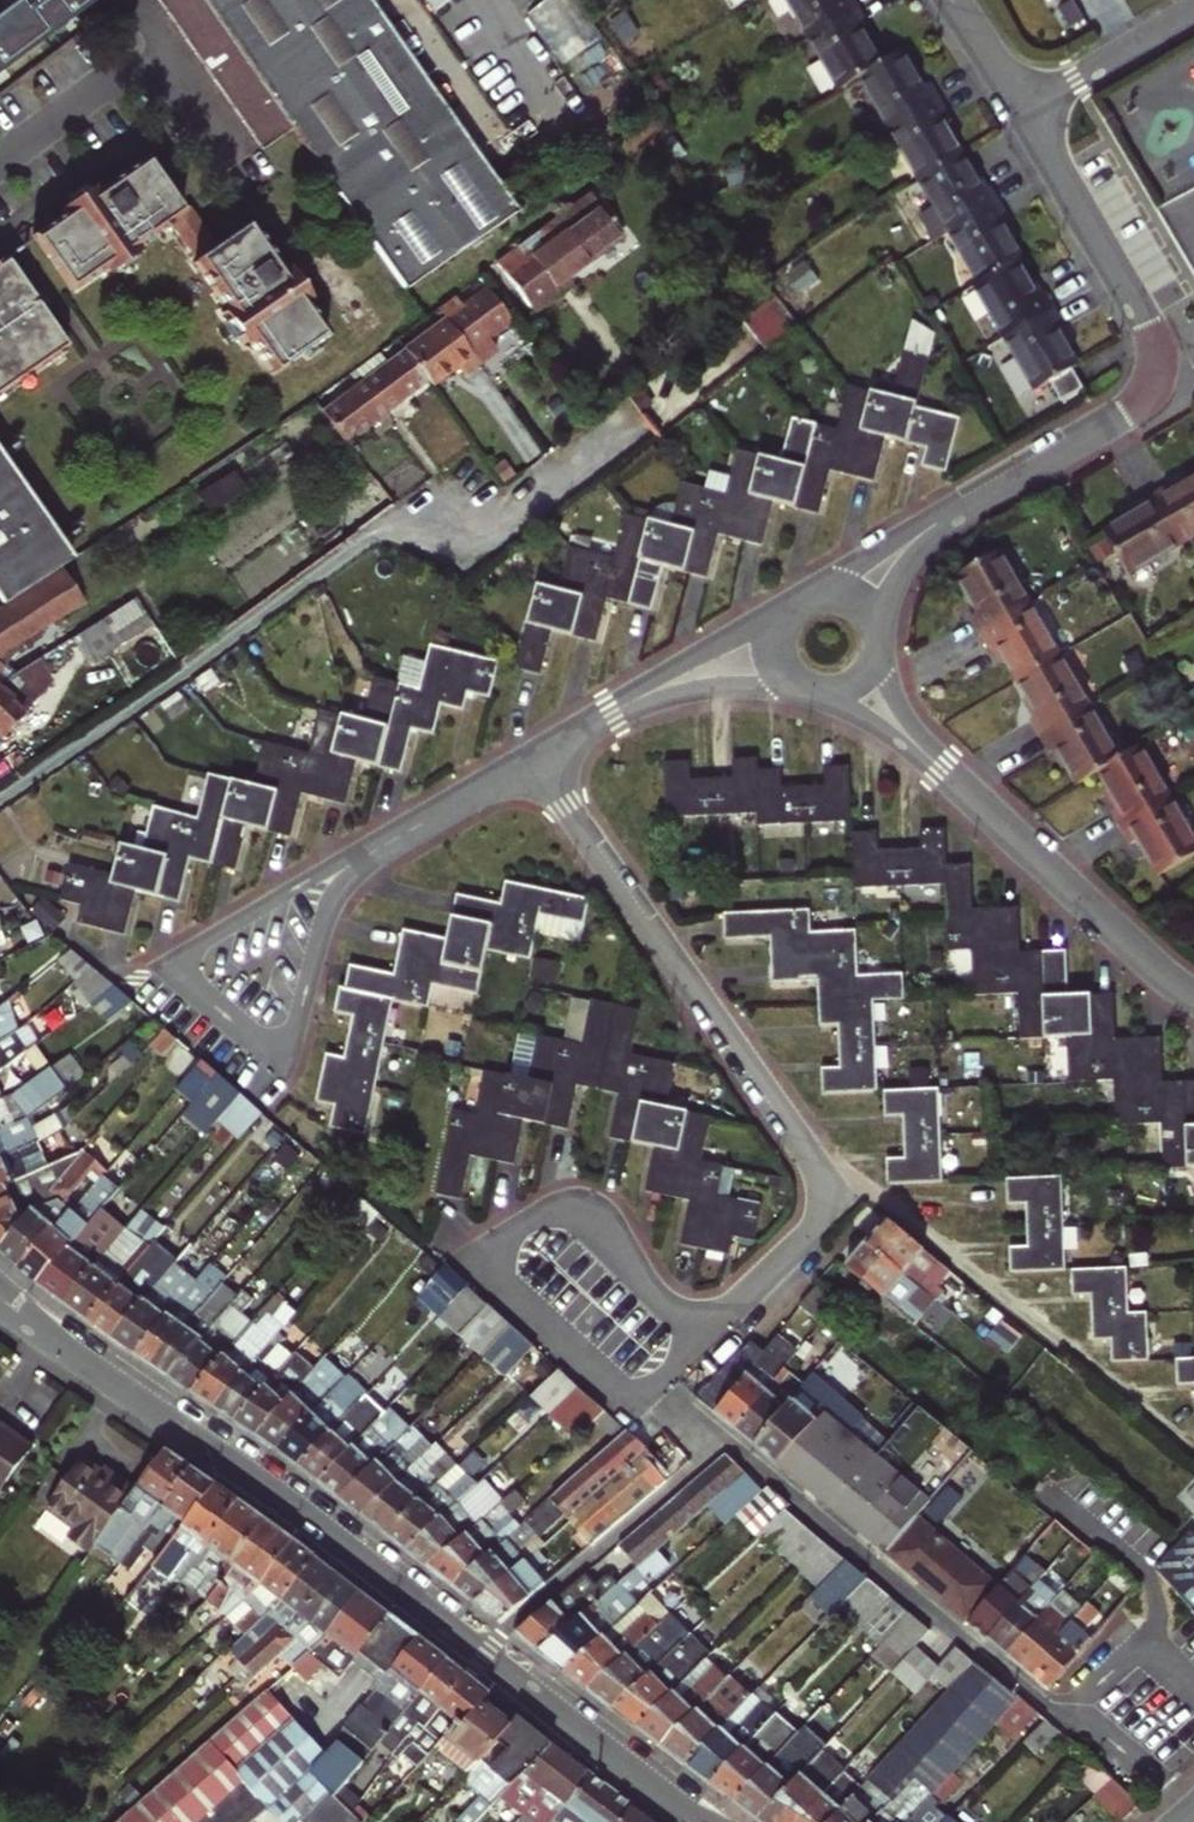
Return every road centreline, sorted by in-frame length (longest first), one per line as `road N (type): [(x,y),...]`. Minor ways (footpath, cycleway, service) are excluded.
road 1 (secondary): [(0,1296),(323,1528),(702,1821)]
road 2 (residential): [(0,798),(382,534),(533,494),(620,432)]
road 3 (residential): [(699,1341),(817,1227),(826,1199),(820,1169),(532,758)]
road 4 (residential): [(699,1341),(576,1214),(536,1216),(504,1244),(502,1283),(633,1405),(656,1382)]
road 5 (residential): [(312,879),(195,955),(199,990),(262,1042),(291,1033),(336,890),(382,845)]
road 6 (residential): [(860,683),(1193,999)]
road 7 (residential): [(858,599),(911,541),(1122,420),(1158,384)]
road 8 (residential): [(1024,108),(1157,343),(1158,384)]
road 9 (residential): [(532,758),(662,686),(775,650)]
road 10 (residential): [(1193,6),(1024,108)]
road 11 (residential): [(382,845),(532,758)]
road 12 (residential): [(950,0),(1024,108)]
road 13 (residential): [(858,599),(818,590),(793,601),(777,623),(775,650)]

